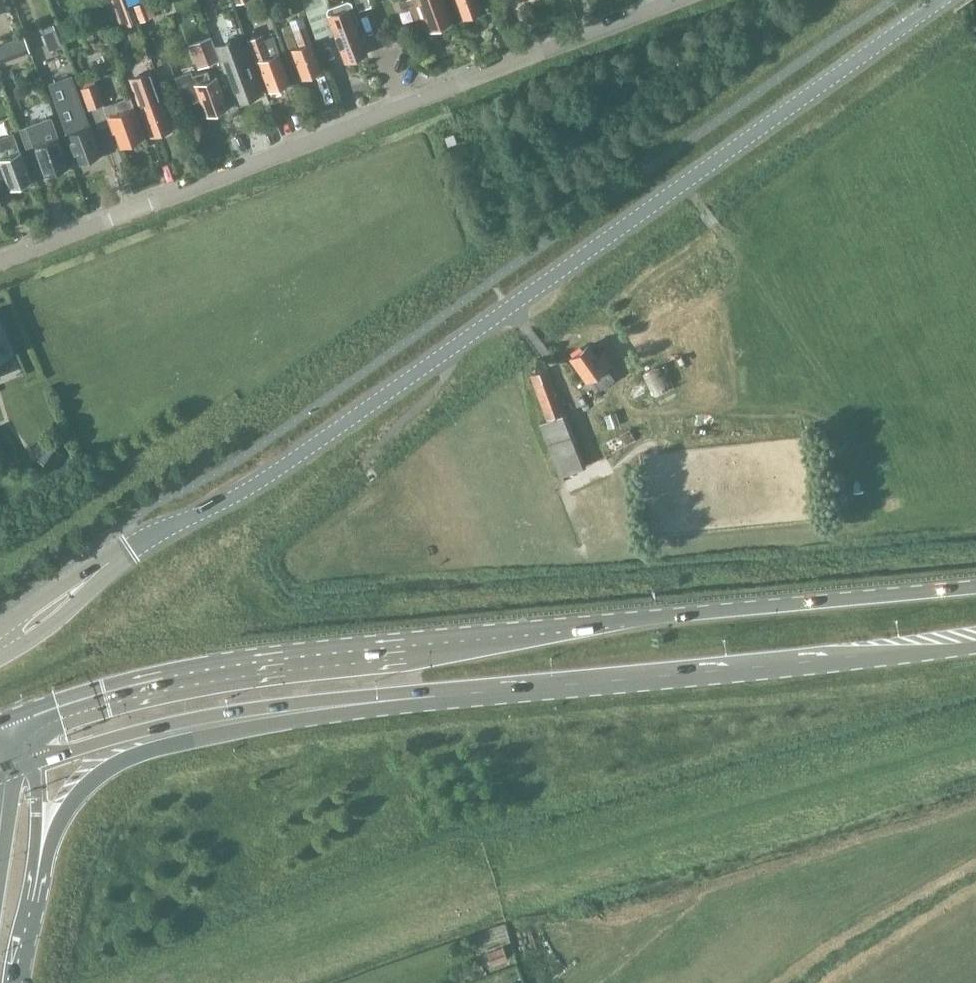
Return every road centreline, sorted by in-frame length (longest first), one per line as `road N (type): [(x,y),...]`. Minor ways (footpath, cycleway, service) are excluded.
road 1 (unclassified): [(87,579),(154,533),(275,472),(941,0)]
road 2 (primary): [(975,586),(310,648),(138,677),(12,716)]
road 3 (track): [(211,982),(493,879),(975,741)]
road 4 (unclassified): [(0,262),(673,0)]
road 5 (primary): [(440,702),(975,647)]
road 6 (primary): [(37,911),(57,825),(80,791),(116,764),(223,733),(440,702)]
road 7 (primary): [(29,765),(236,710),(408,692),(440,702)]
road 8 (track): [(374,479),(362,464),(432,394),(449,350)]
road 9 (primary): [(37,911),(29,883),(36,814),(29,765)]

